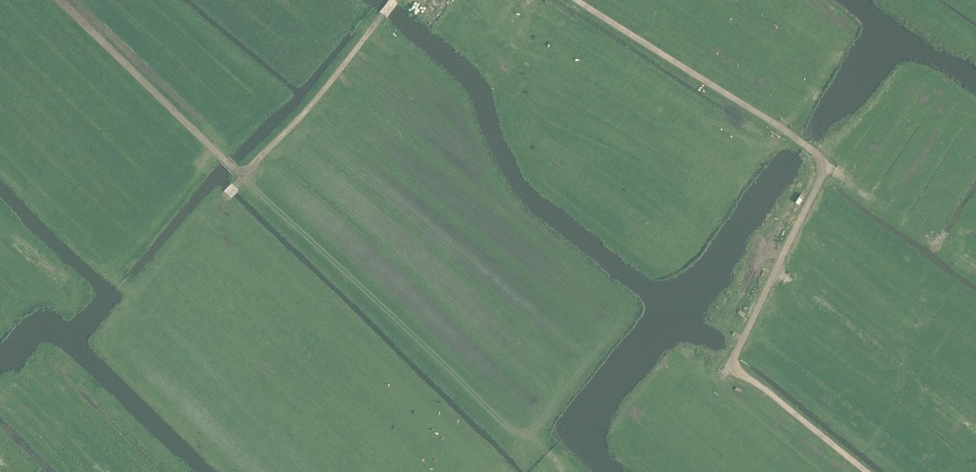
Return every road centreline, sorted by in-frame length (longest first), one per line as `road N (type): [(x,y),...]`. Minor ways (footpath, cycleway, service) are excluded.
road 1 (track): [(788,132),(825,170),(730,363),(866,471)]
road 2 (track): [(54,0),(243,170)]
road 3 (track): [(788,132),(575,0)]
road 4 (track): [(243,170),(316,98),(394,0)]

